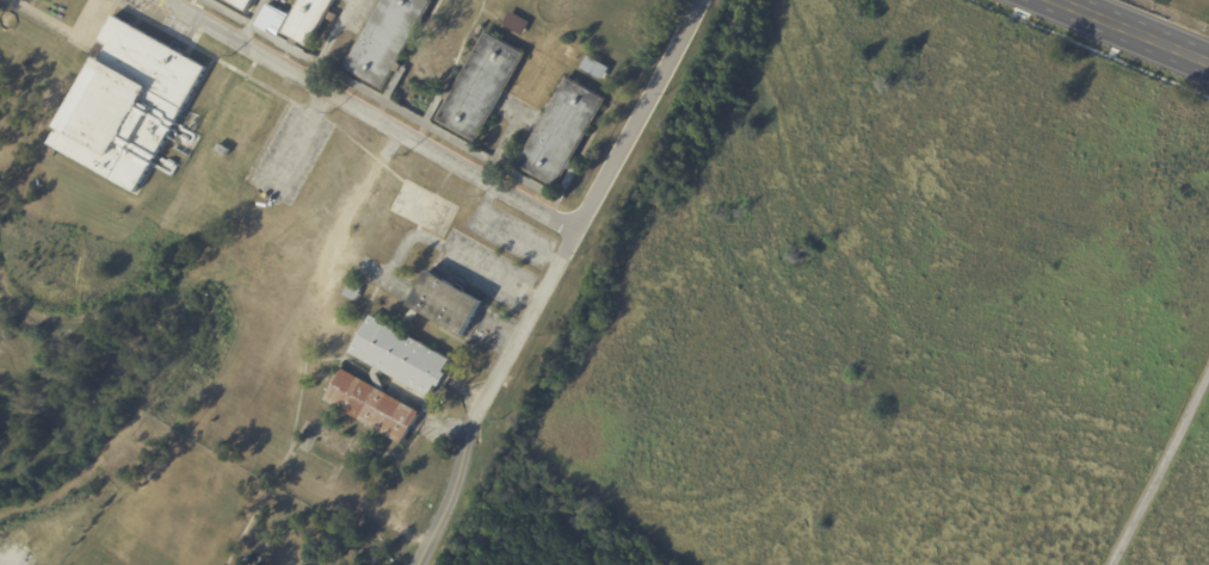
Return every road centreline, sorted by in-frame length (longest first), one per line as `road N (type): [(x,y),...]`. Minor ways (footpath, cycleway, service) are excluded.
road 1 (primary): [(1056,0),(1208,60)]

